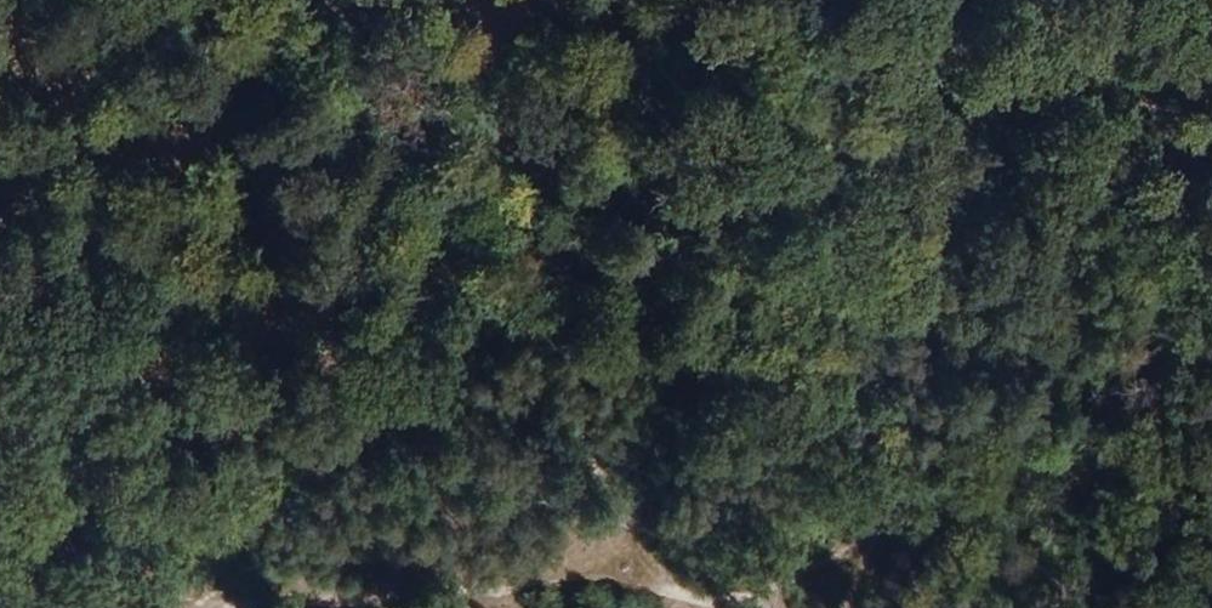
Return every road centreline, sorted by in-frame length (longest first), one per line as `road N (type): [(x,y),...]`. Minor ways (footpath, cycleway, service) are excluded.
road 1 (track): [(852,607),(882,548),(956,315),(985,273),(1066,171),(1133,136),(1211,146)]

